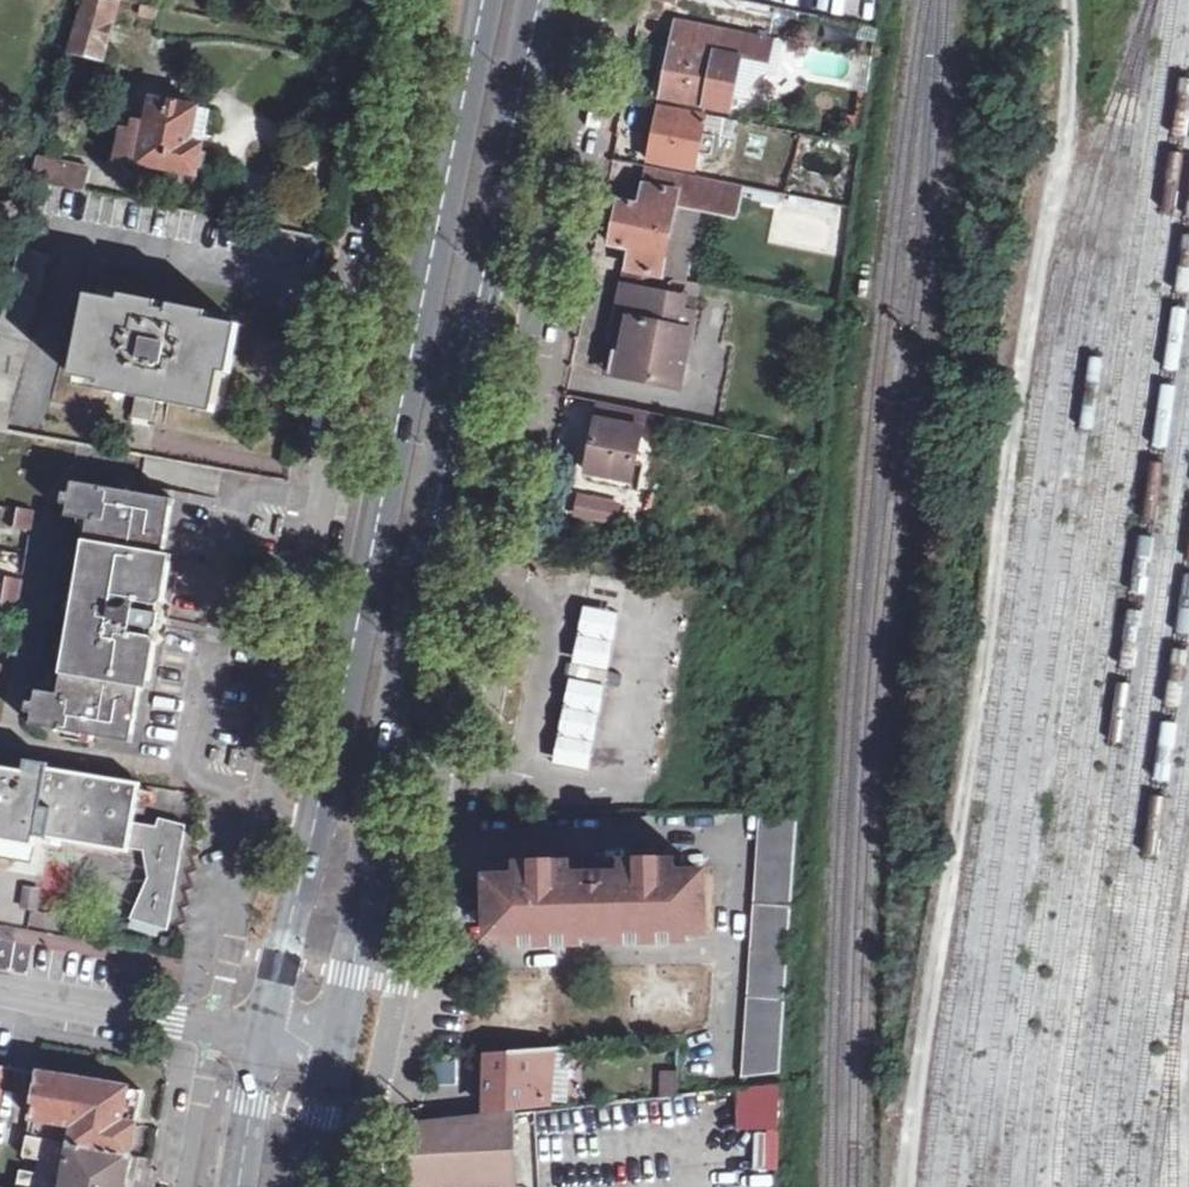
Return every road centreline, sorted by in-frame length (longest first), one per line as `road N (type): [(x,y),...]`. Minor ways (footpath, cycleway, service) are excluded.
road 1 (residential): [(428,0),(261,790),(303,840)]
road 2 (primary): [(478,0),(303,840)]
road 3 (primary): [(384,731),(486,240)]
road 4 (residential): [(358,1186),(454,702)]
road 5 (residential): [(454,702),(532,312)]
road 6 (residential): [(532,312),(595,0)]
road 7 (primary): [(328,1041),(384,731)]
road 8 (unclassified): [(260,1032),(0,990)]
road 9 (primary): [(486,240),(534,0)]
road 10 (primary): [(303,840),(260,1032)]
road 11 (primary): [(260,1032),(232,1186)]
road 12 (primary): [(299,1186),(328,1041)]

